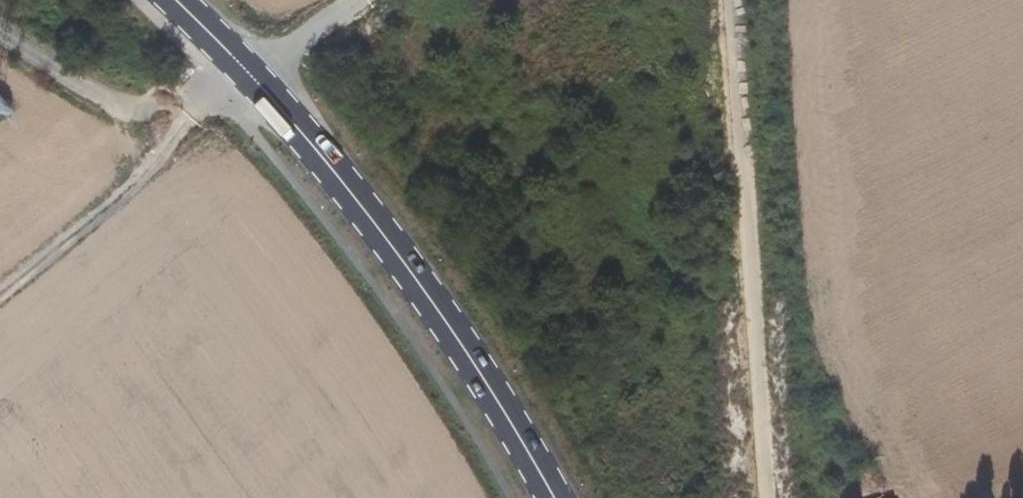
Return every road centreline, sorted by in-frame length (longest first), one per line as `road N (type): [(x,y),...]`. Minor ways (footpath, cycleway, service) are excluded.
road 1 (secondary): [(554,497),(423,286),(296,126),(177,0)]
road 2 (track): [(187,117),(117,202),(0,295)]
road 3 (track): [(249,75),(356,0)]

